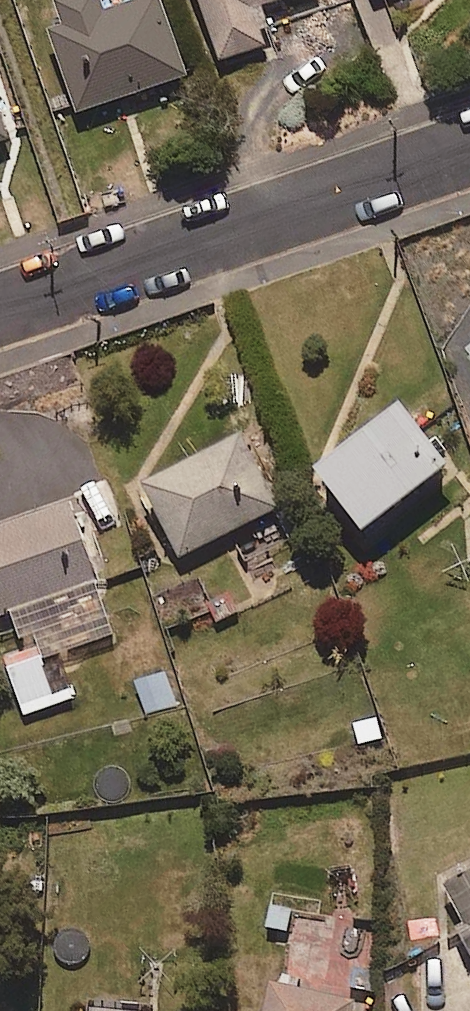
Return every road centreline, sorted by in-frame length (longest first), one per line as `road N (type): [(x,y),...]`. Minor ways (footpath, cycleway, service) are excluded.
road 1 (residential): [(469,143),(0,297)]

